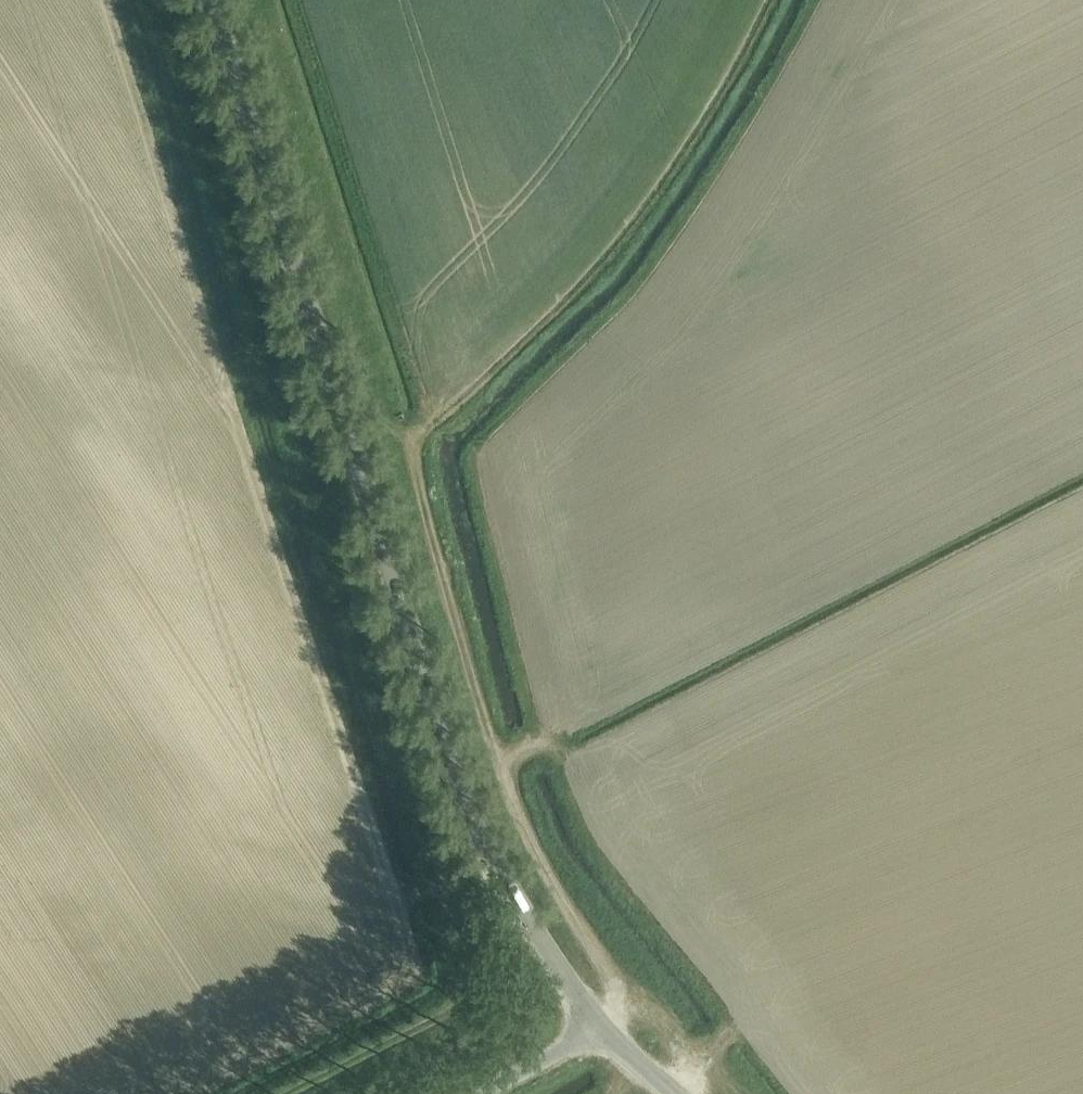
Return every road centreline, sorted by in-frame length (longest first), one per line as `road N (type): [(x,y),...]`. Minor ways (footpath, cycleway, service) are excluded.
road 1 (unclassified): [(598,1030),(517,904),(470,808),(210,0)]
road 2 (unclassified): [(485,1093),(598,1030)]

